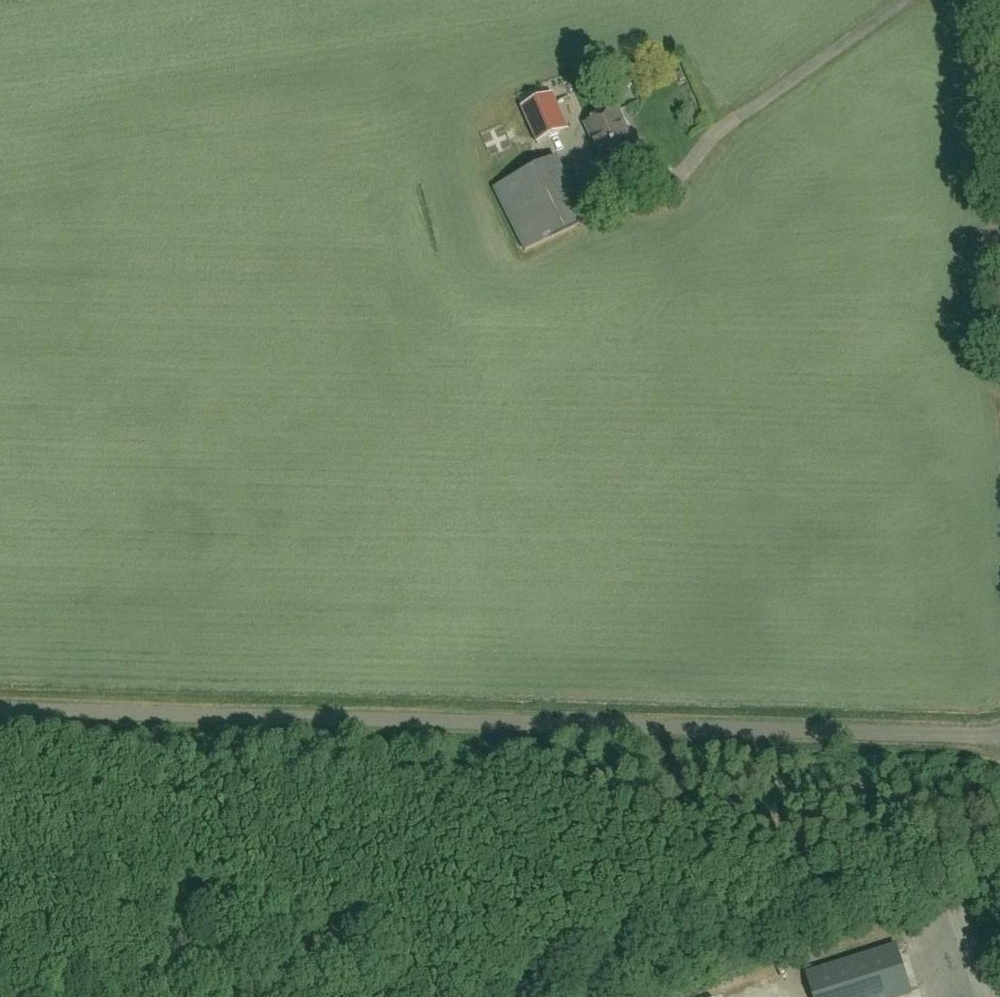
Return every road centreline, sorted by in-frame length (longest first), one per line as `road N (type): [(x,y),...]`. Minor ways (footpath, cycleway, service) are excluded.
road 1 (unclassified): [(999,736),(0,710)]
road 2 (track): [(960,852),(564,996)]

